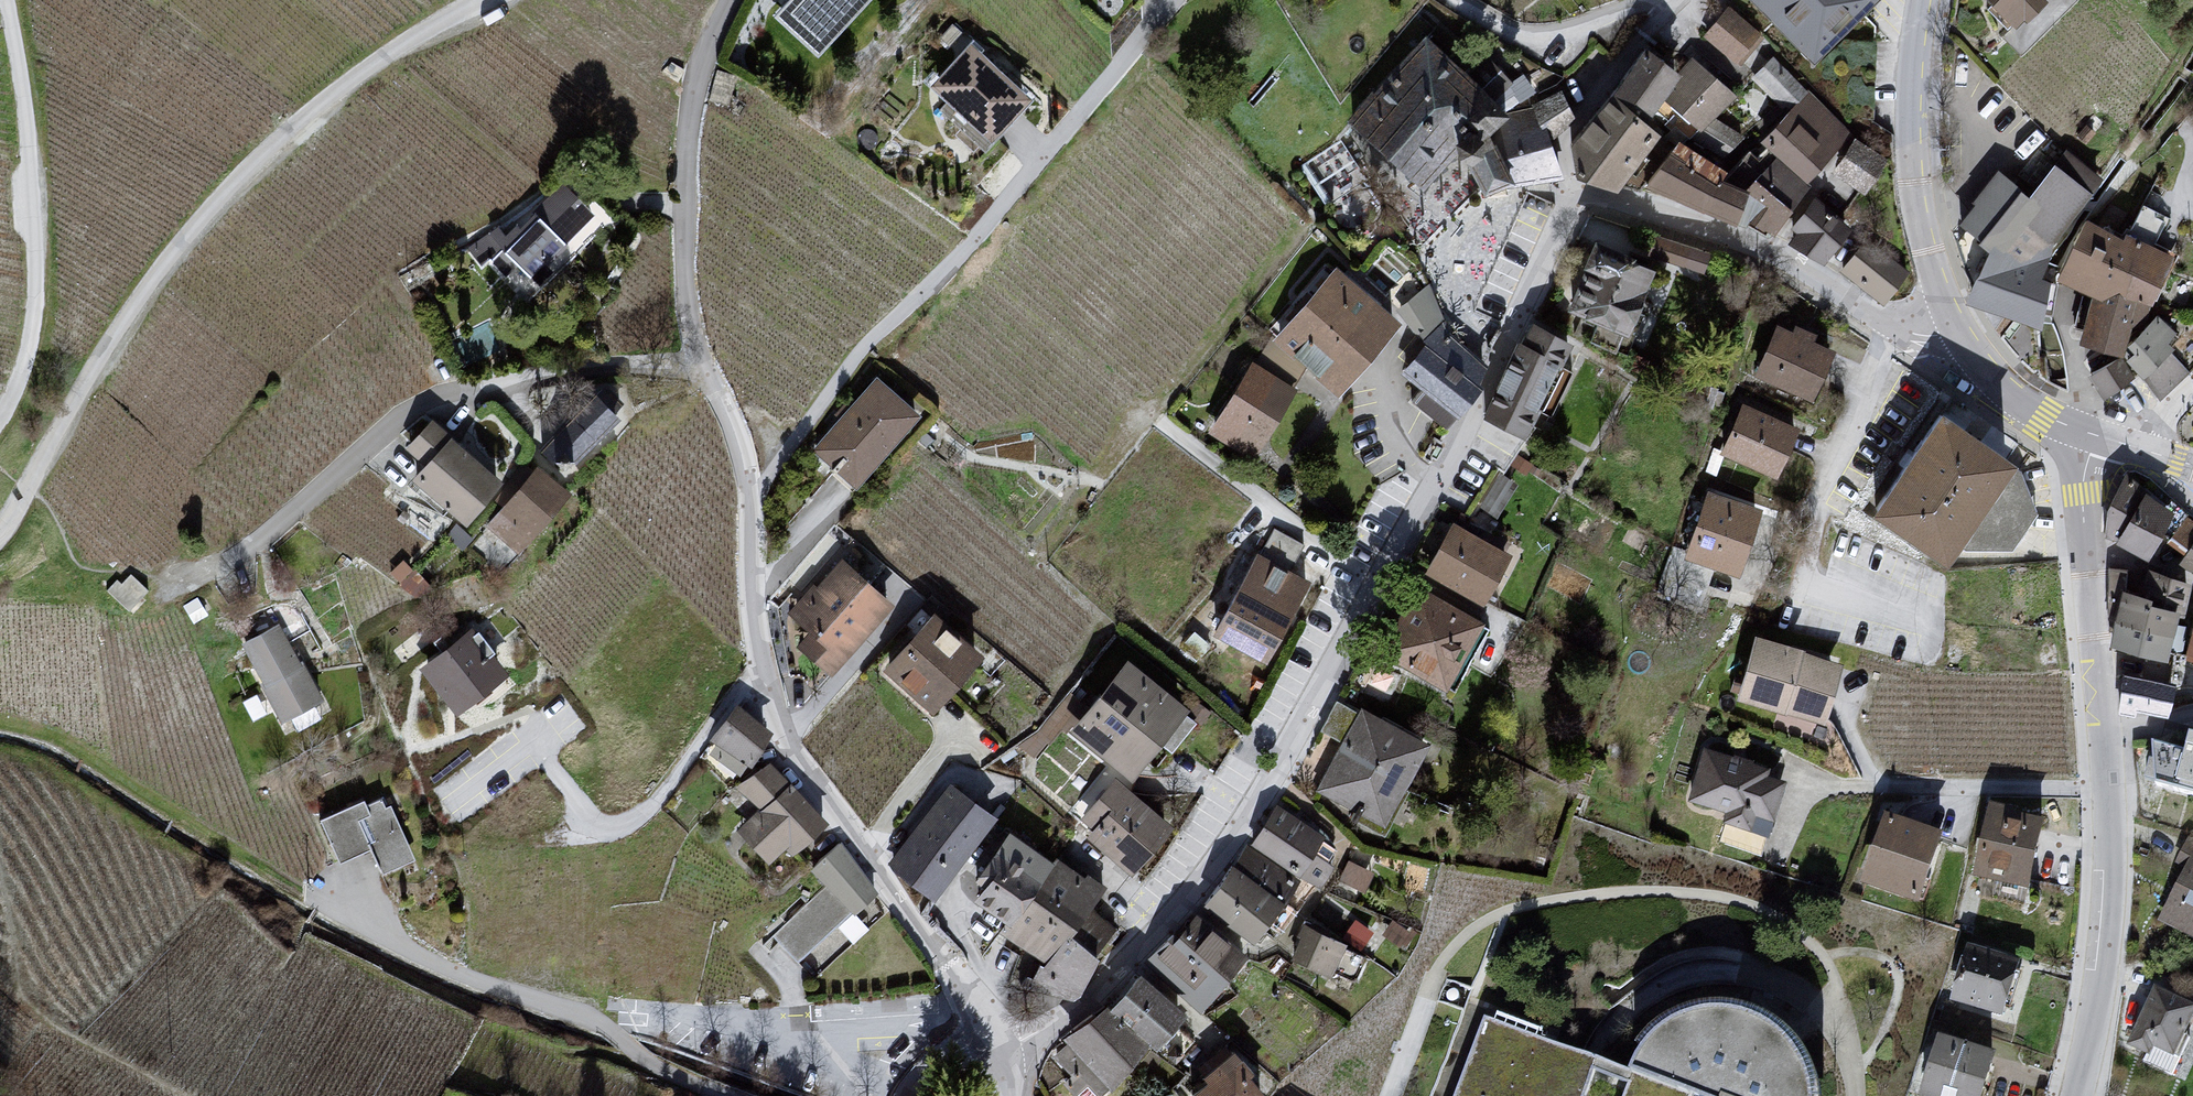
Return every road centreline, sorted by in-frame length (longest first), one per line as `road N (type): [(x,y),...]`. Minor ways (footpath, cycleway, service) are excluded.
road 1 (residential): [(1001,1065),(782,733),(744,626),(733,447),(695,356),(679,160),(709,28),(726,0)]
road 2 (residential): [(1001,1065),(1103,991),(1238,827),(1507,347),(1577,195)]
road 3 (residential): [(0,531),(108,340),(202,224),(300,122),(381,61),(486,0)]
road 4 (residential): [(2096,435),(2083,493),(2109,866),(2100,974),(2074,1095)]
road 5 (unclassified): [(0,418),(17,396),(38,326),(27,140),(3,0)]
road 6 (residential): [(1953,329),(1921,234),(1913,156),(1909,77),(1923,0)]
road 7 (residential): [(1577,195),(1660,212),(1766,251),(1835,289)]
road 8 (residential): [(1665,15),(1561,139),(1559,163),(1577,195)]
road 9 (track): [(0,986),(45,1022),(182,1095)]
road 10 (residential): [(2096,435),(2021,404),(1953,329)]
road 11 (residential): [(1621,0),(1534,34),(1459,0)]
road 12 (residential): [(1835,289),(1911,333),(1953,329)]

